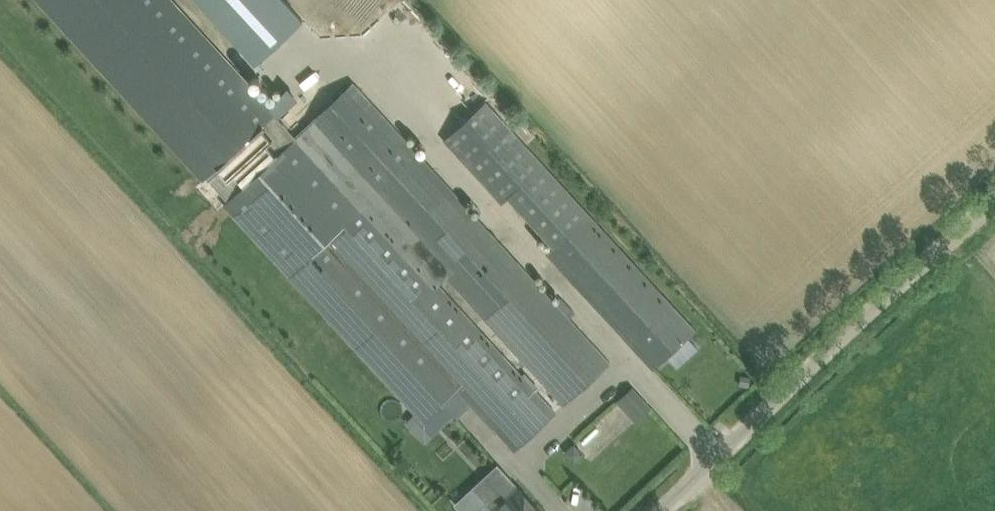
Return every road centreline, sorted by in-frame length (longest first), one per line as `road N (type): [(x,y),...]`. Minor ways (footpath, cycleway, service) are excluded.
road 1 (unclassified): [(663,510),(994,208)]

